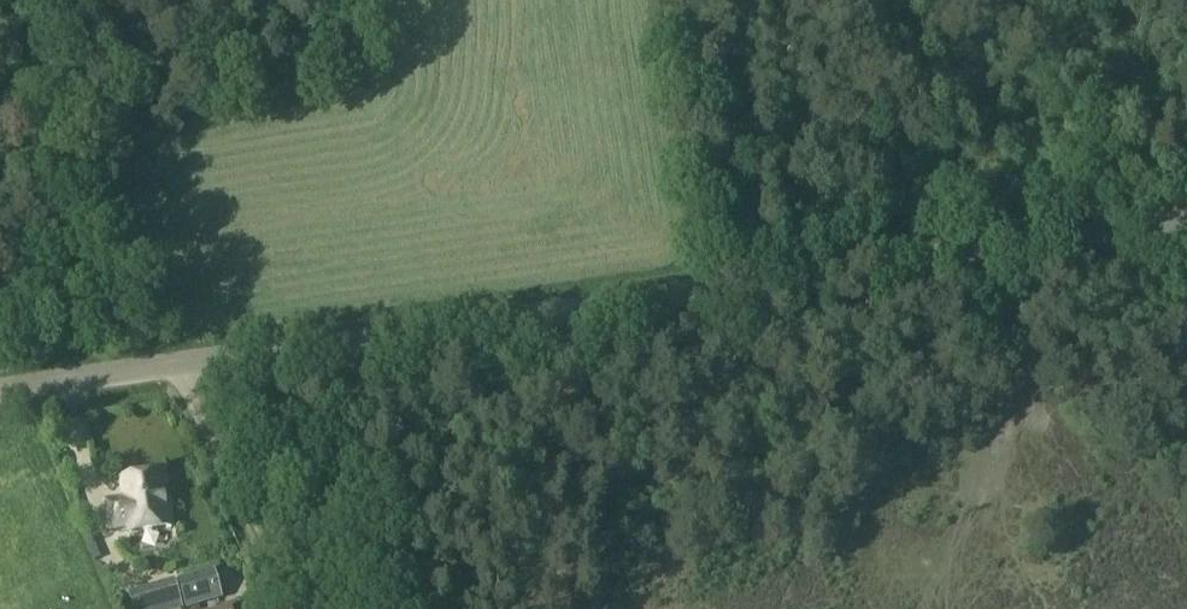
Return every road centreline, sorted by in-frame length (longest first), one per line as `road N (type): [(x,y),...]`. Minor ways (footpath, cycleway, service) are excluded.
road 1 (tertiary): [(0,391),(1186,220)]
road 2 (track): [(175,365),(296,608)]
road 3 (track): [(1069,0),(1139,227)]

